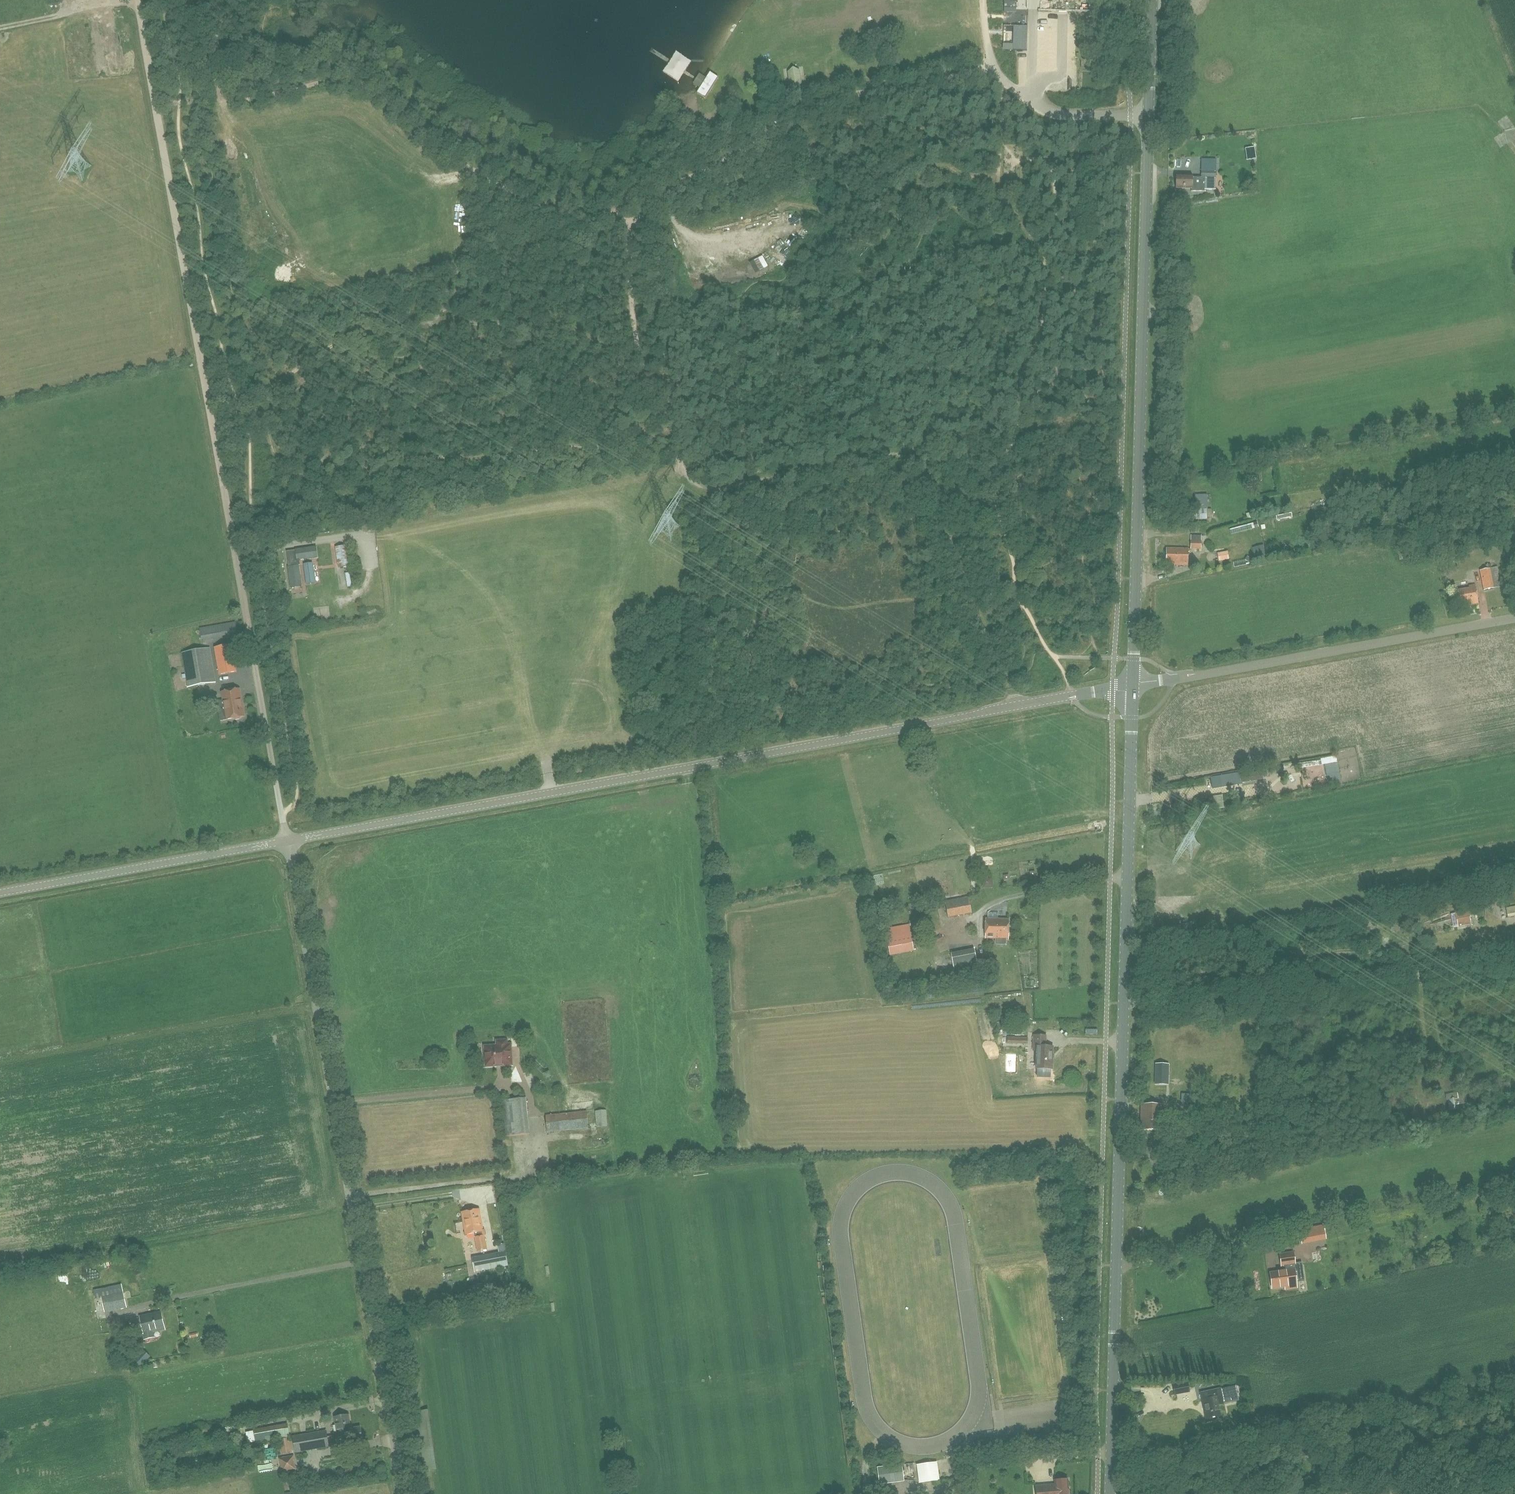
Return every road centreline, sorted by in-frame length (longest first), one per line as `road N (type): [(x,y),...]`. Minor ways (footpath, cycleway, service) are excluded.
road 1 (unclassified): [(287,842),(1133,685)]
road 2 (secondary): [(1110,1493),(1133,685)]
road 3 (secondary): [(1133,685),(1151,0)]
road 4 (track): [(253,655),(137,0)]
road 5 (unclassified): [(403,1493),(287,842)]
road 6 (unclassified): [(1133,685),(1514,618)]
road 7 (unclassified): [(0,894),(287,842)]
road 8 (track): [(1016,706),(941,507)]
road 9 (track): [(134,0),(0,27)]

